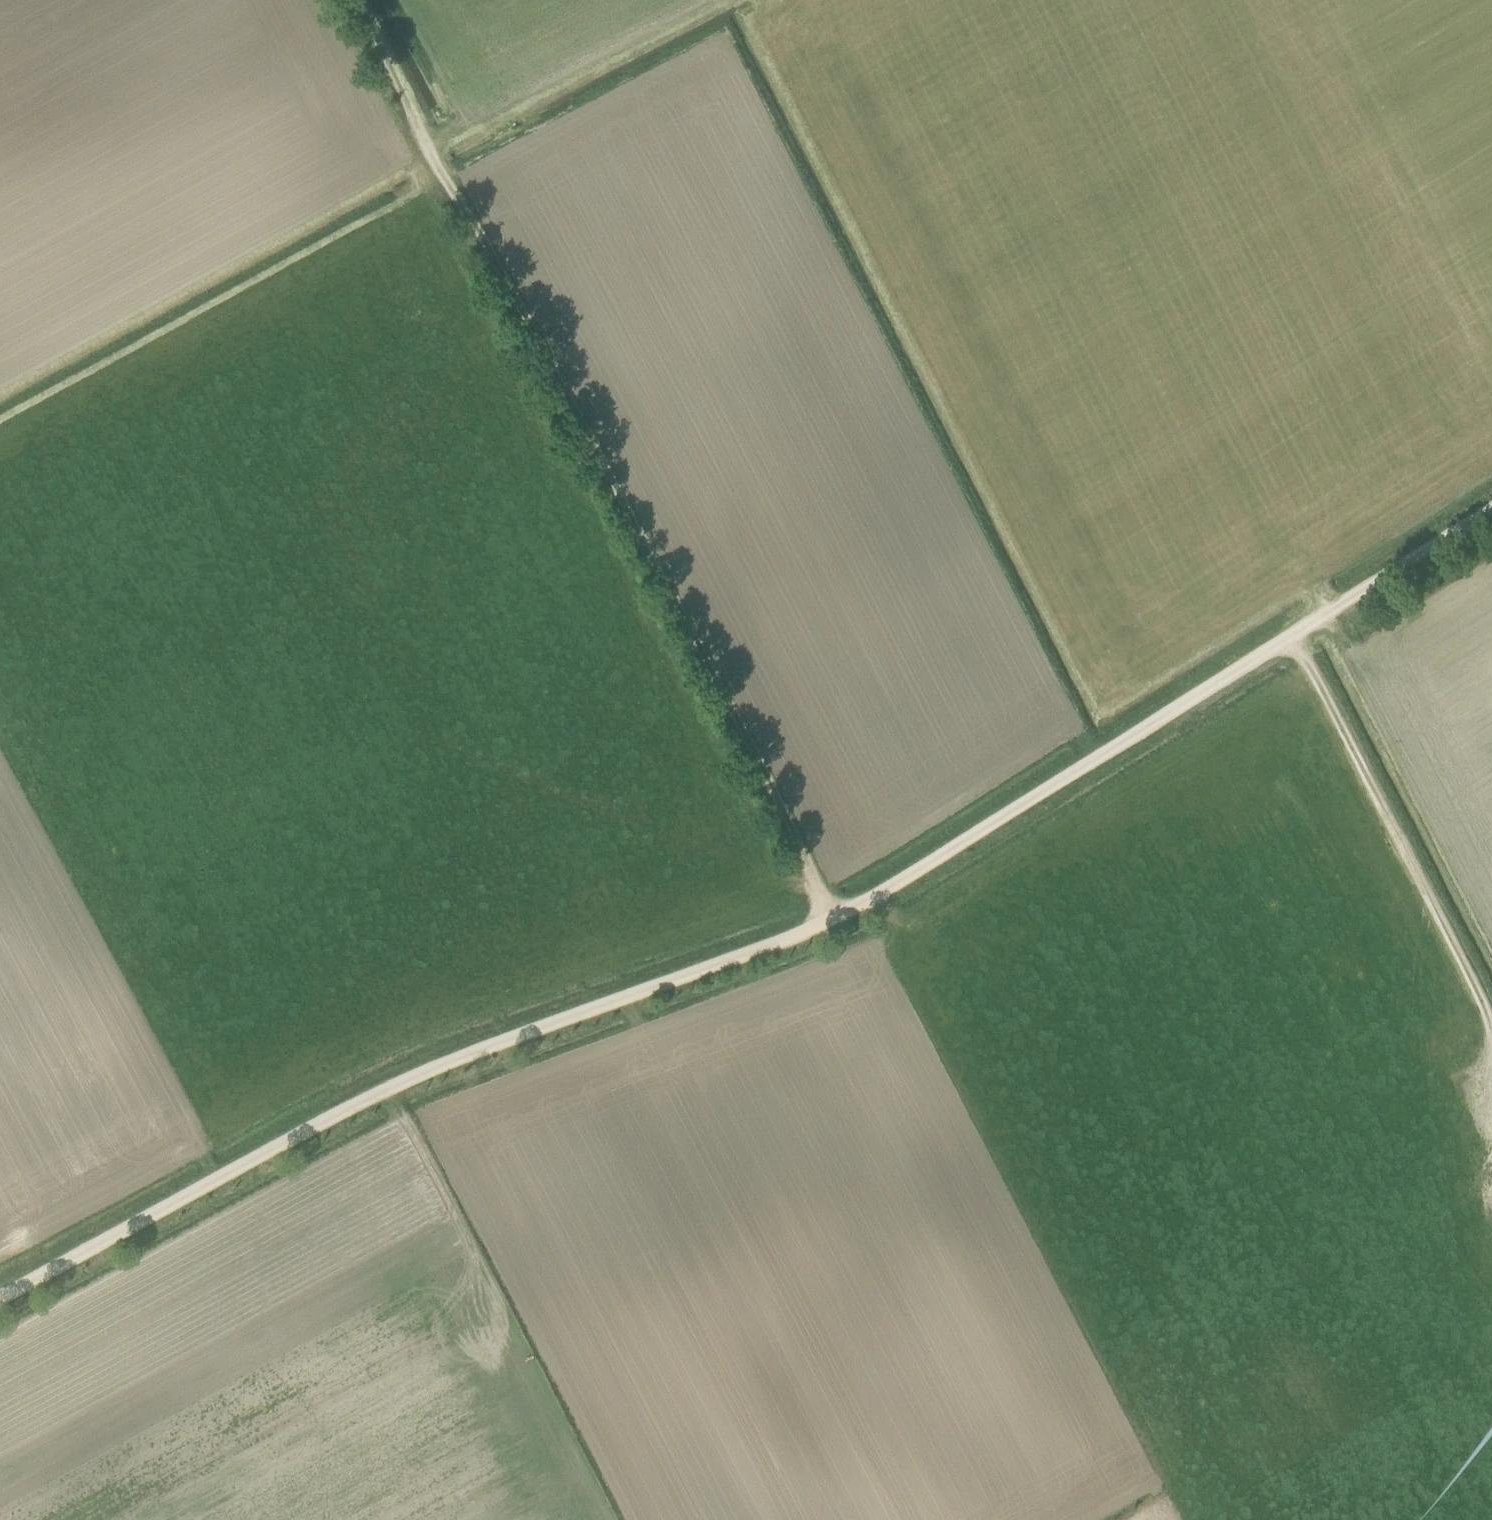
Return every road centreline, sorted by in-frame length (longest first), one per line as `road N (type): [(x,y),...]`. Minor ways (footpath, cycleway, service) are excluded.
road 1 (track): [(0,1308),(528,1041),(842,922),(1491,519)]
road 2 (track): [(842,922),(814,884),(355,0)]

